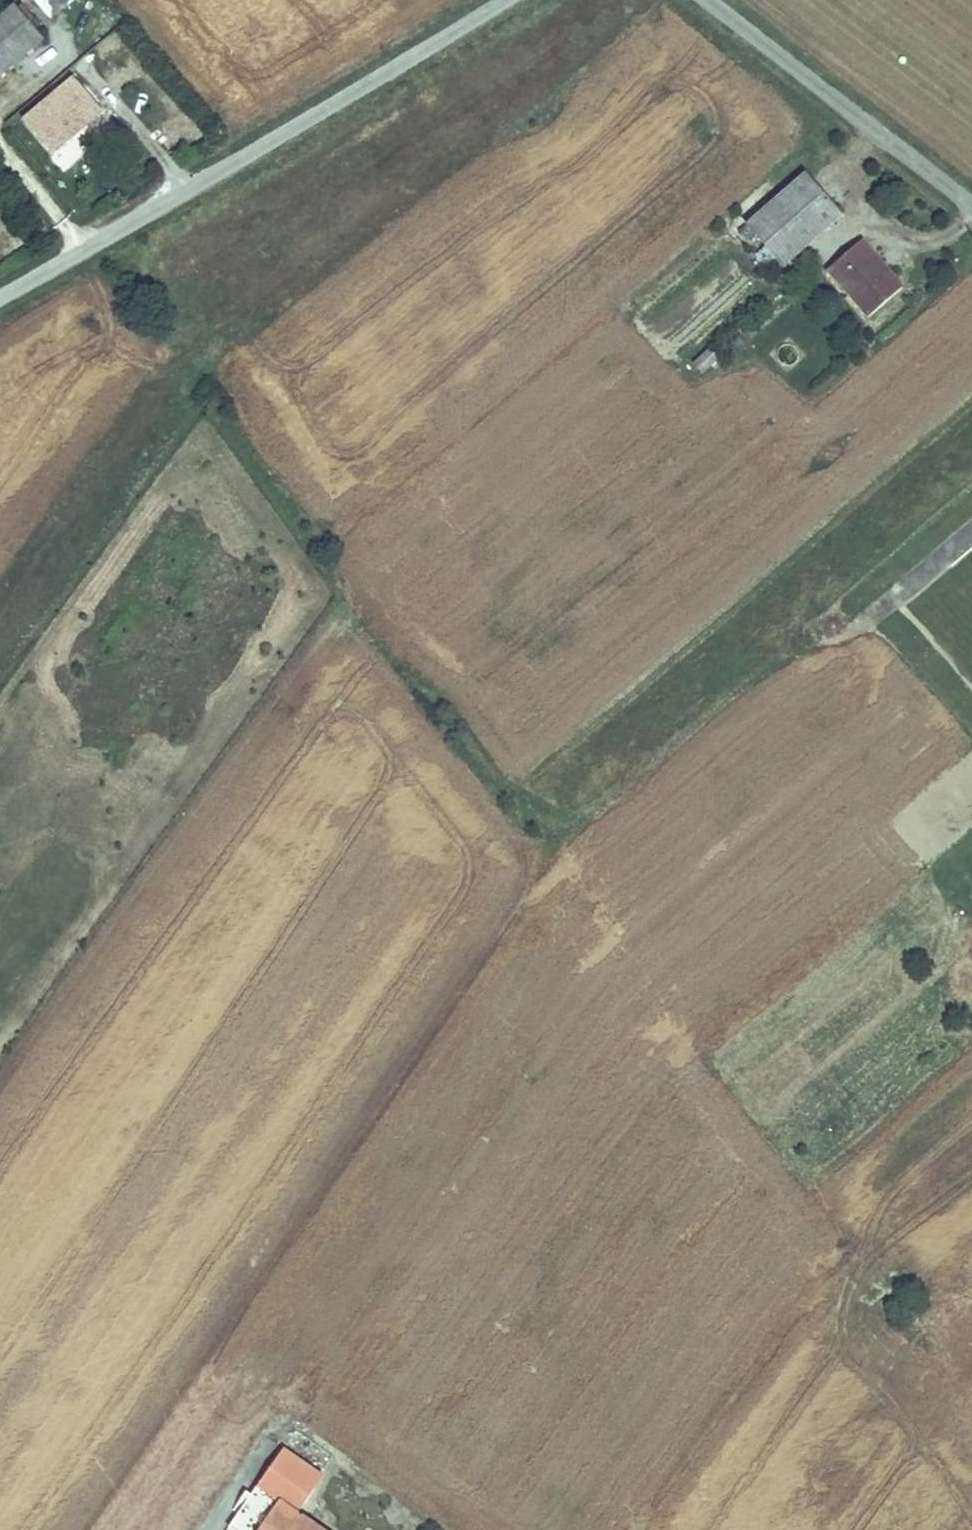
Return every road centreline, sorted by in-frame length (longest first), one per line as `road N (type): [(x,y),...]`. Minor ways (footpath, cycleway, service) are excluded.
road 1 (unclassified): [(0,297),(500,0)]
road 2 (unclassified): [(971,204),(709,0)]

